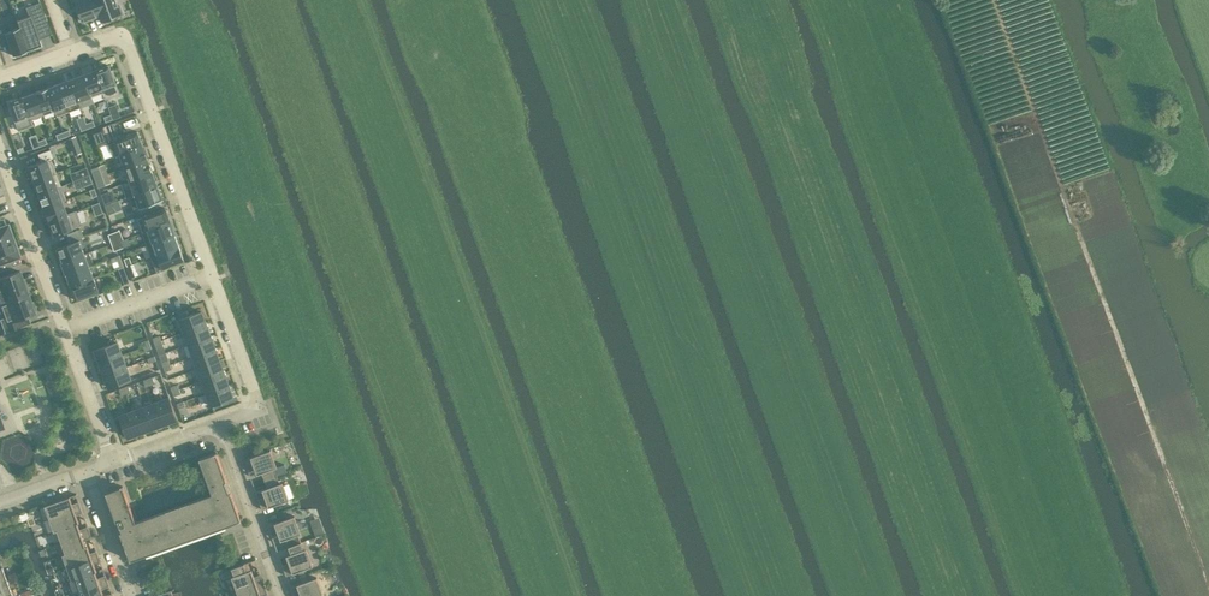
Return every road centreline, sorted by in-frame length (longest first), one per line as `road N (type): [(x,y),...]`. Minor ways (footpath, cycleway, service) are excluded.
road 1 (residential): [(69,52),(116,38),(130,48),(261,410)]
road 2 (residential): [(115,463),(0,147)]
road 3 (residential): [(285,595),(224,424)]
road 4 (residential): [(127,595),(86,475)]

